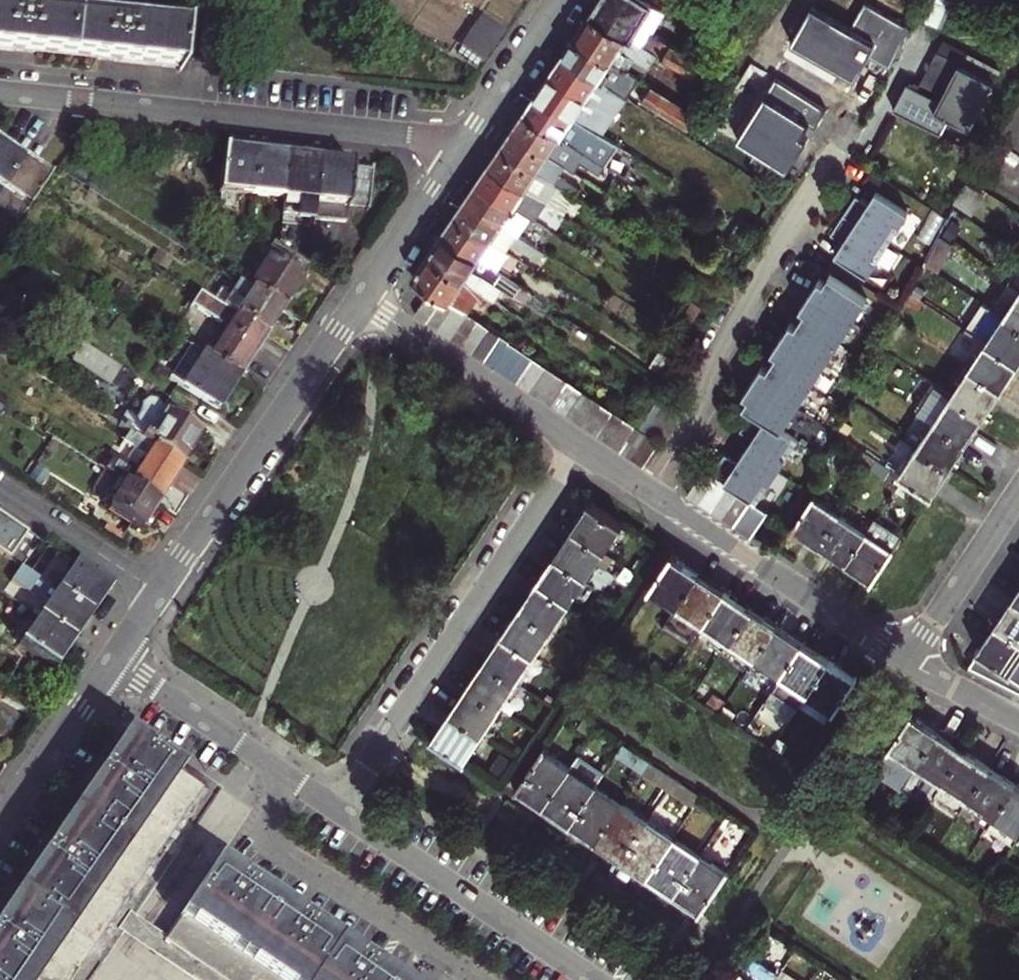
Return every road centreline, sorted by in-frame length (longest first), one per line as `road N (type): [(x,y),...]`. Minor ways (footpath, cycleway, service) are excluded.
road 1 (residential): [(469,143),(0,93)]
road 2 (residential): [(338,812),(584,450)]
road 3 (residential): [(648,492),(712,397),(712,375),(756,308),(754,286),(831,150)]
road 4 (tertiary): [(162,589),(361,298)]
road 5 (residential): [(292,781),(256,835),(476,979)]
road 6 (residential): [(905,663),(648,492)]
road 7 (residential): [(589,979),(338,812)]
road 8 (residential): [(584,450),(361,298)]
road 9 (residential): [(292,781),(113,662)]
road 10 (residential): [(1018,490),(905,663)]
road 11 (tertiary): [(0,824),(113,662)]
road 12 (residential): [(162,589),(0,485)]
road 13 (tertiary): [(361,298),(469,143)]
road 14 (tertiary): [(469,143),(563,0)]
road 15 (residential): [(1018,722),(905,663)]

